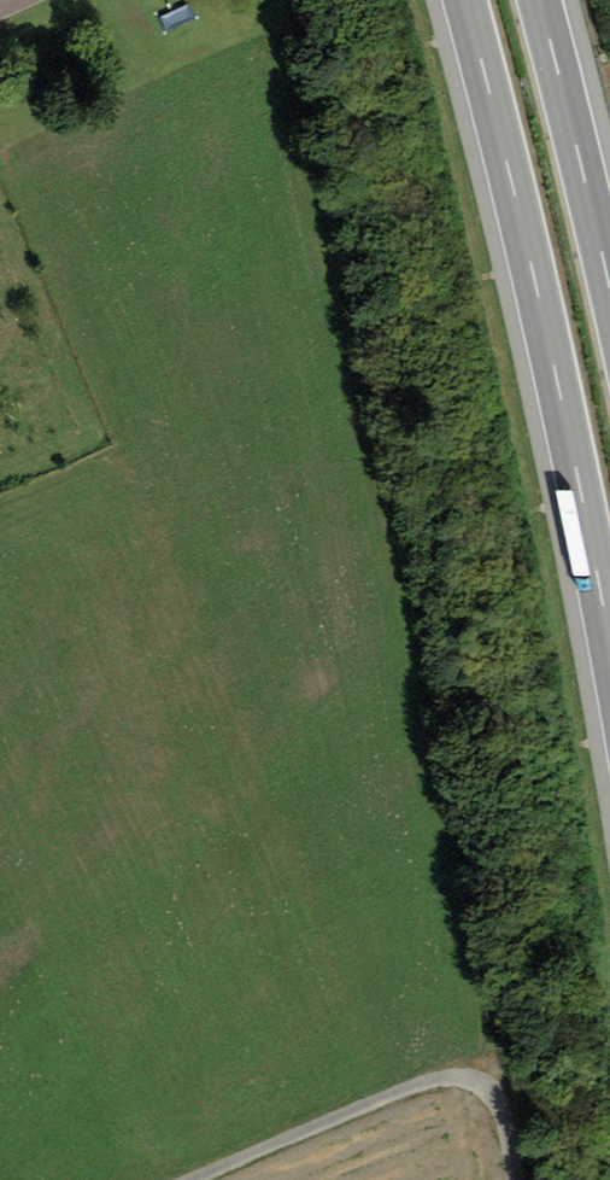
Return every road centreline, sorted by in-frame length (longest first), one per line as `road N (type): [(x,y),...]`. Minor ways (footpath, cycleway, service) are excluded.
road 1 (motorway): [(465,0),(537,278),(609,636)]
road 2 (motorway): [(609,294),(540,0)]
road 3 (track): [(521,1179),(521,1120),(475,1080),(383,1100)]
road 4 (track): [(190,1179),(383,1100)]

